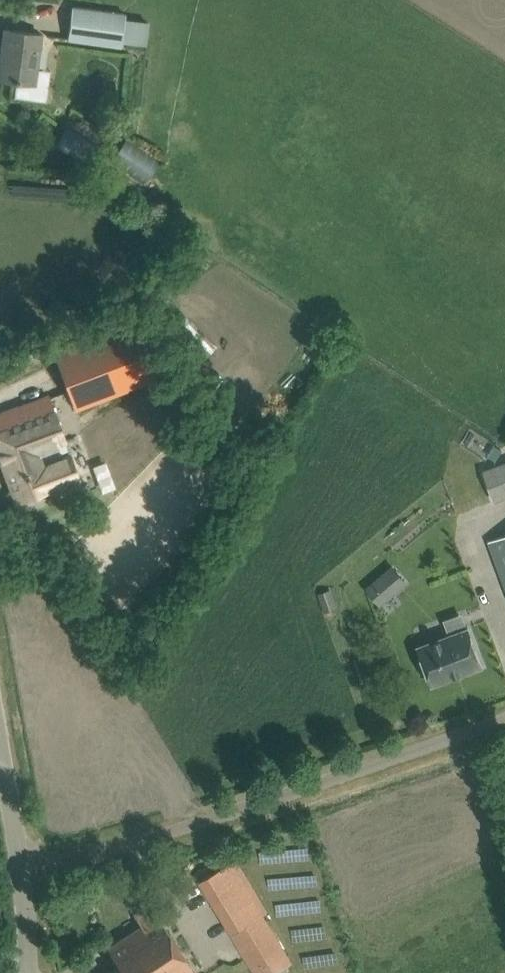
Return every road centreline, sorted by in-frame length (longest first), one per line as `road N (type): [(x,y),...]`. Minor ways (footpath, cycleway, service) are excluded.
road 1 (unclassified): [(25,877),(504,721)]
road 2 (unclassified): [(25,877),(0,737)]

